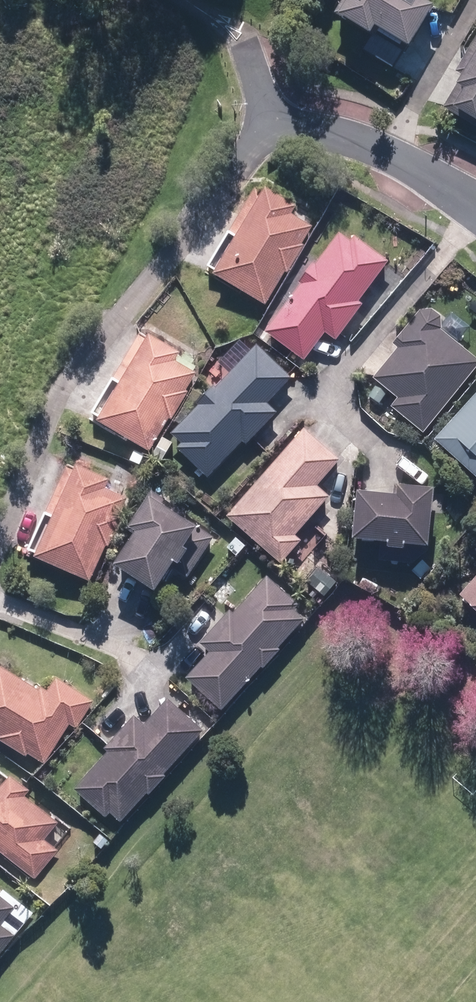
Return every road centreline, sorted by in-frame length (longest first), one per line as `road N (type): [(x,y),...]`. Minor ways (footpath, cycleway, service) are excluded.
road 1 (residential): [(246,38),(268,119),(359,135),(475,202)]

